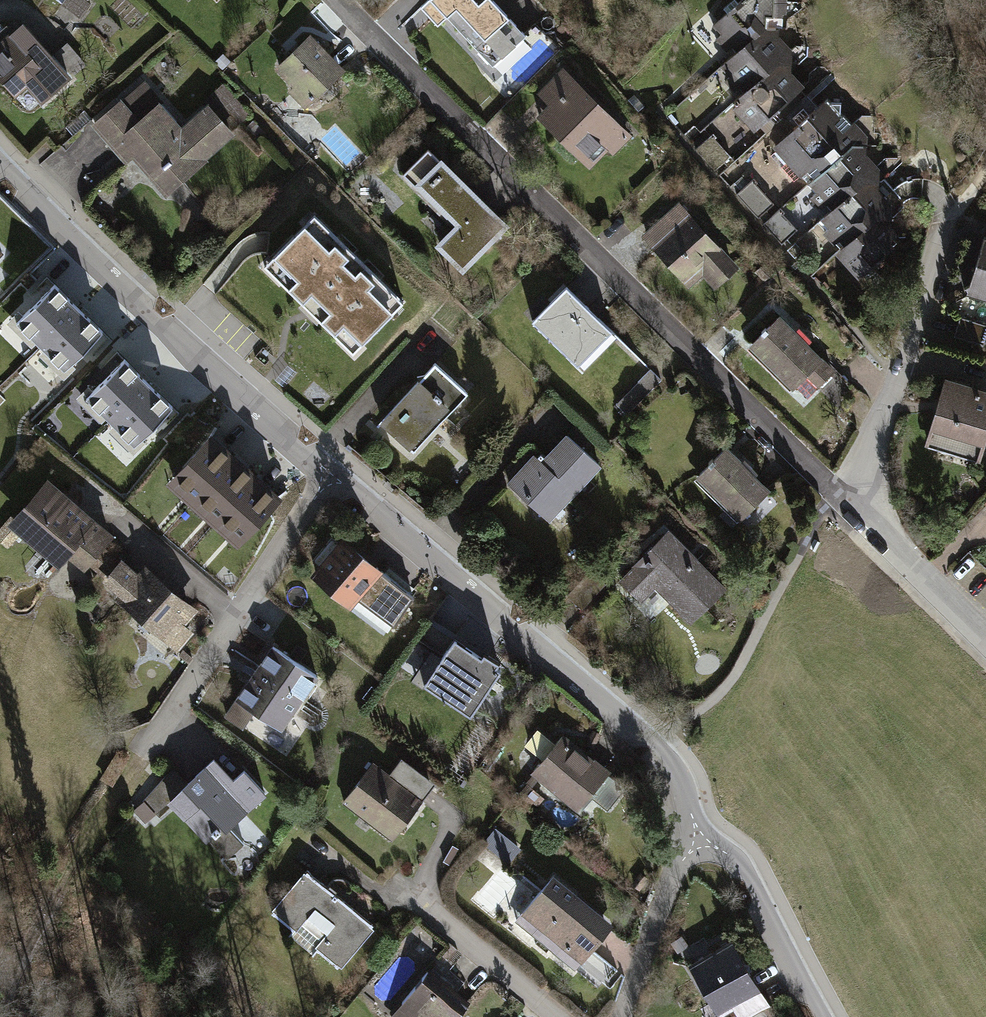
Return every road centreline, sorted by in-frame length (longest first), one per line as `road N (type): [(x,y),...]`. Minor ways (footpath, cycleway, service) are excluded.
road 1 (residential): [(339,0),(849,509)]
road 2 (residential): [(332,475),(653,746),(671,767),(699,840)]
road 3 (residential): [(0,166),(155,320),(332,475)]
road 4 (residential): [(332,475),(142,758)]
road 5 (residential): [(849,509),(951,217)]
road 6 (track): [(2,1016),(142,758)]
road 7 (residential): [(699,840),(737,863),(818,1016)]
road 8 (residential): [(699,840),(675,872),(624,1016)]
road 9 (residential): [(985,643),(849,509)]
road 10 (residential): [(561,1016),(422,902)]

